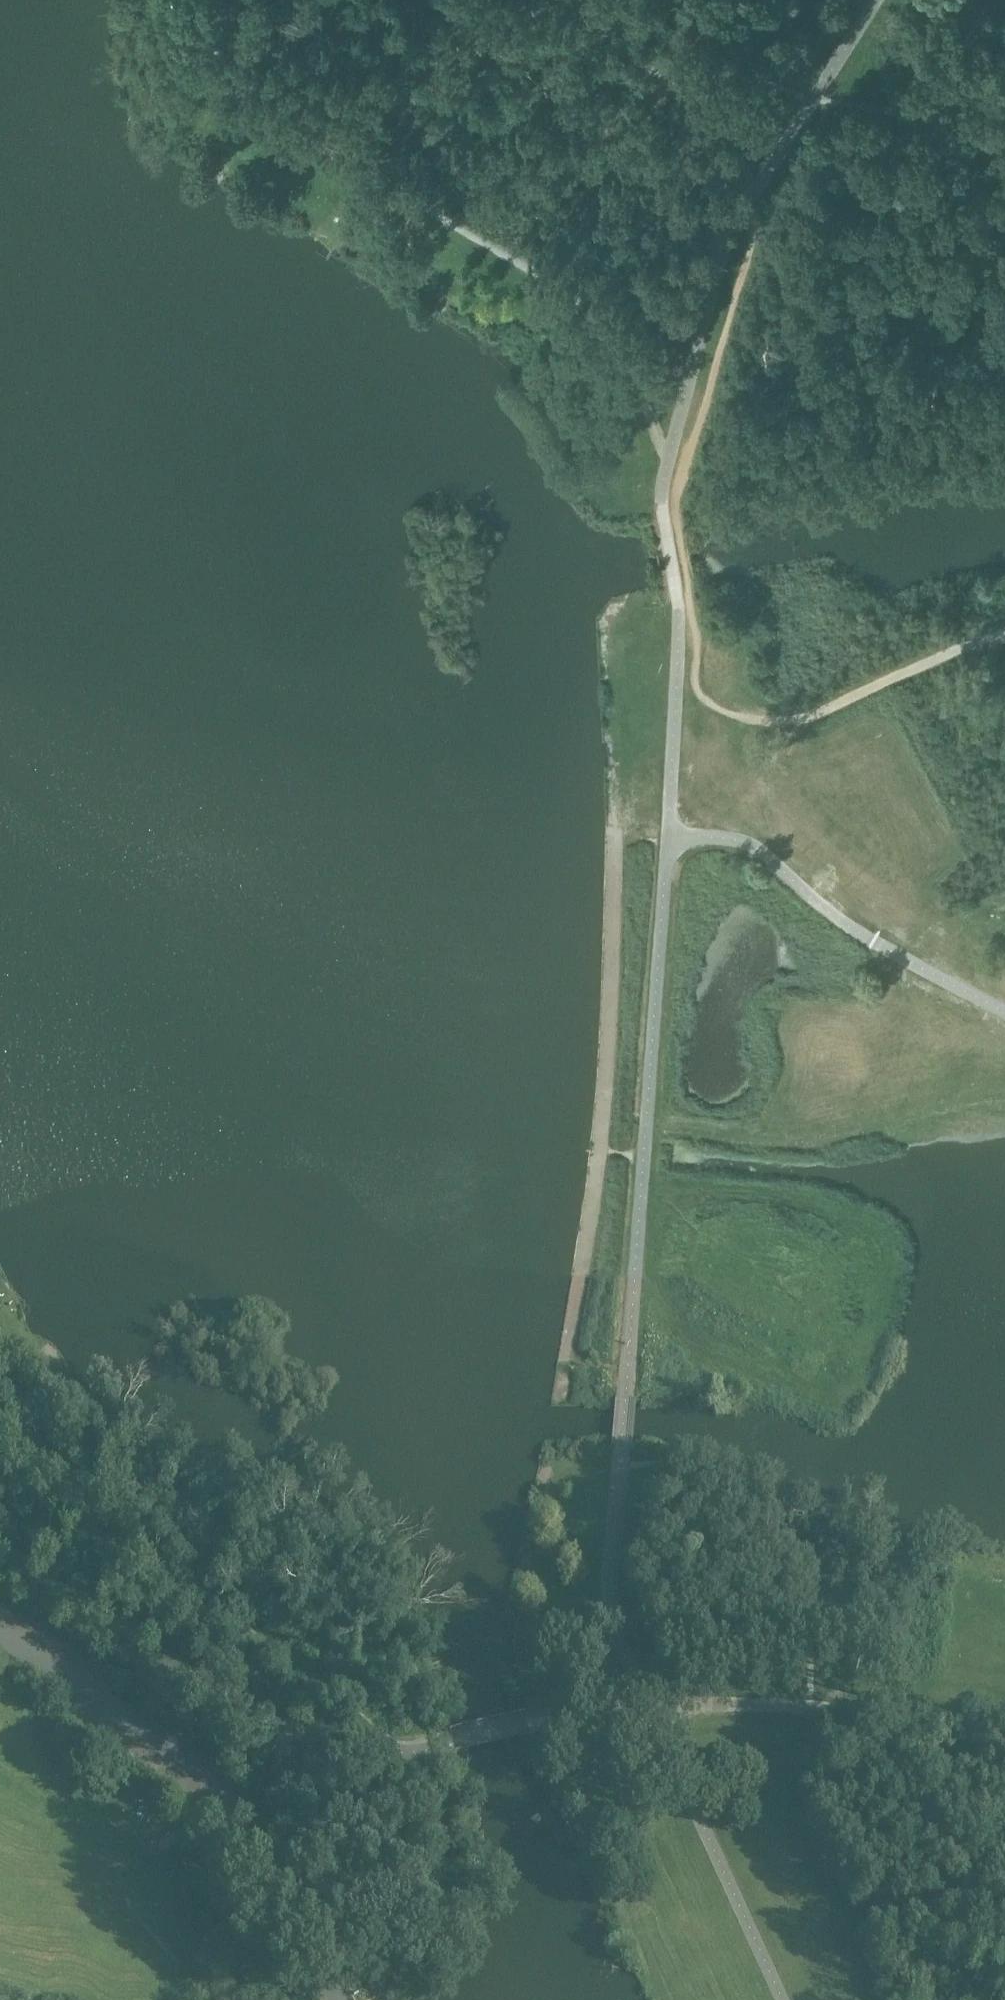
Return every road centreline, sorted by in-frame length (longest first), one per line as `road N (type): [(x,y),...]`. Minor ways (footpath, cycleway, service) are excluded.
road 1 (unclassified): [(335,1999),(234,1813),(204,1775),(0,1641)]

